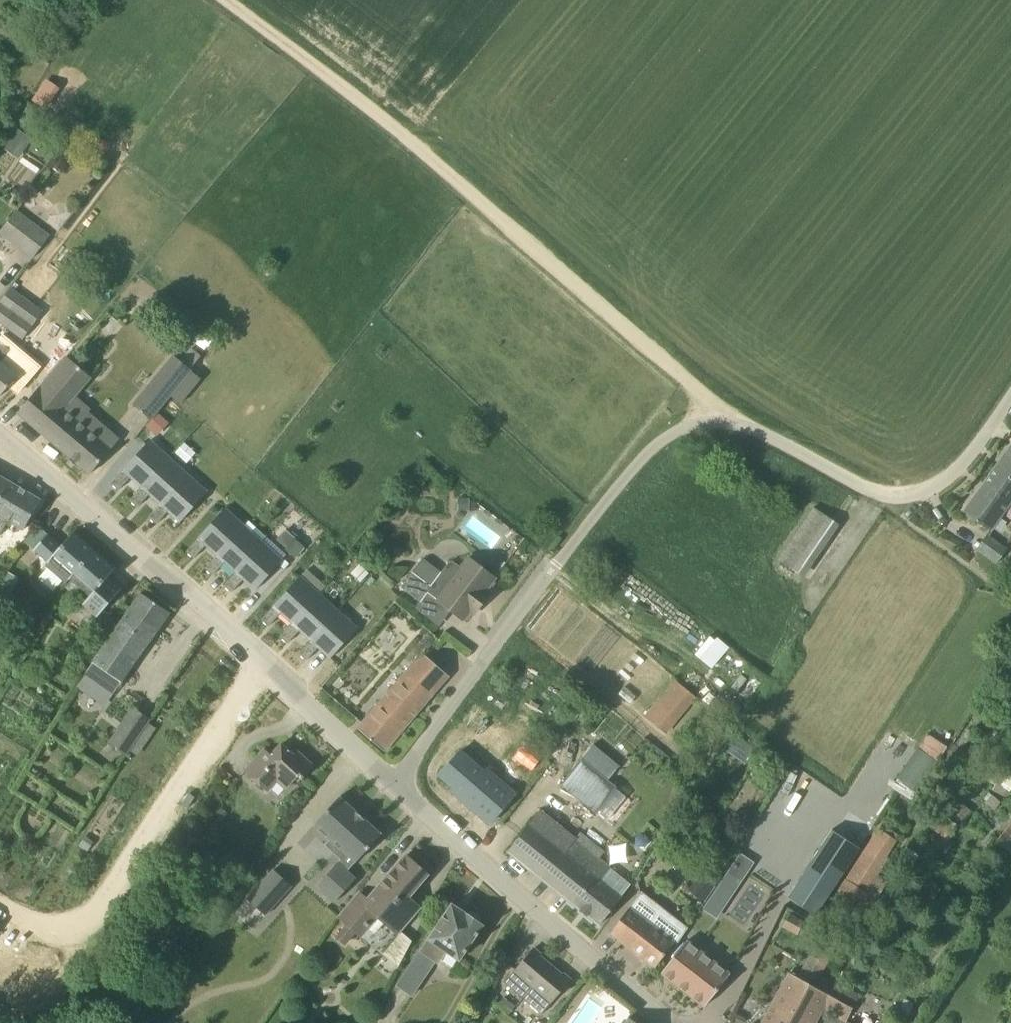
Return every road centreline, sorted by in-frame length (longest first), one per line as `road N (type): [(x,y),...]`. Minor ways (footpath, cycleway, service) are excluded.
road 1 (unclassified): [(391,783),(666,438),(713,420),(737,422),(861,487),(906,497),(929,491),(959,467),(1010,396)]
road 2 (track): [(713,420),(706,400),(672,368),(384,118),(226,0)]
road 3 (residential): [(263,659),(88,919),(61,928),(32,922),(0,900)]
road 4 (unclassified): [(668,1022),(391,783)]
road 5 (unclassified): [(263,659),(0,436)]
road 6 (unclassified): [(391,783),(263,659)]

